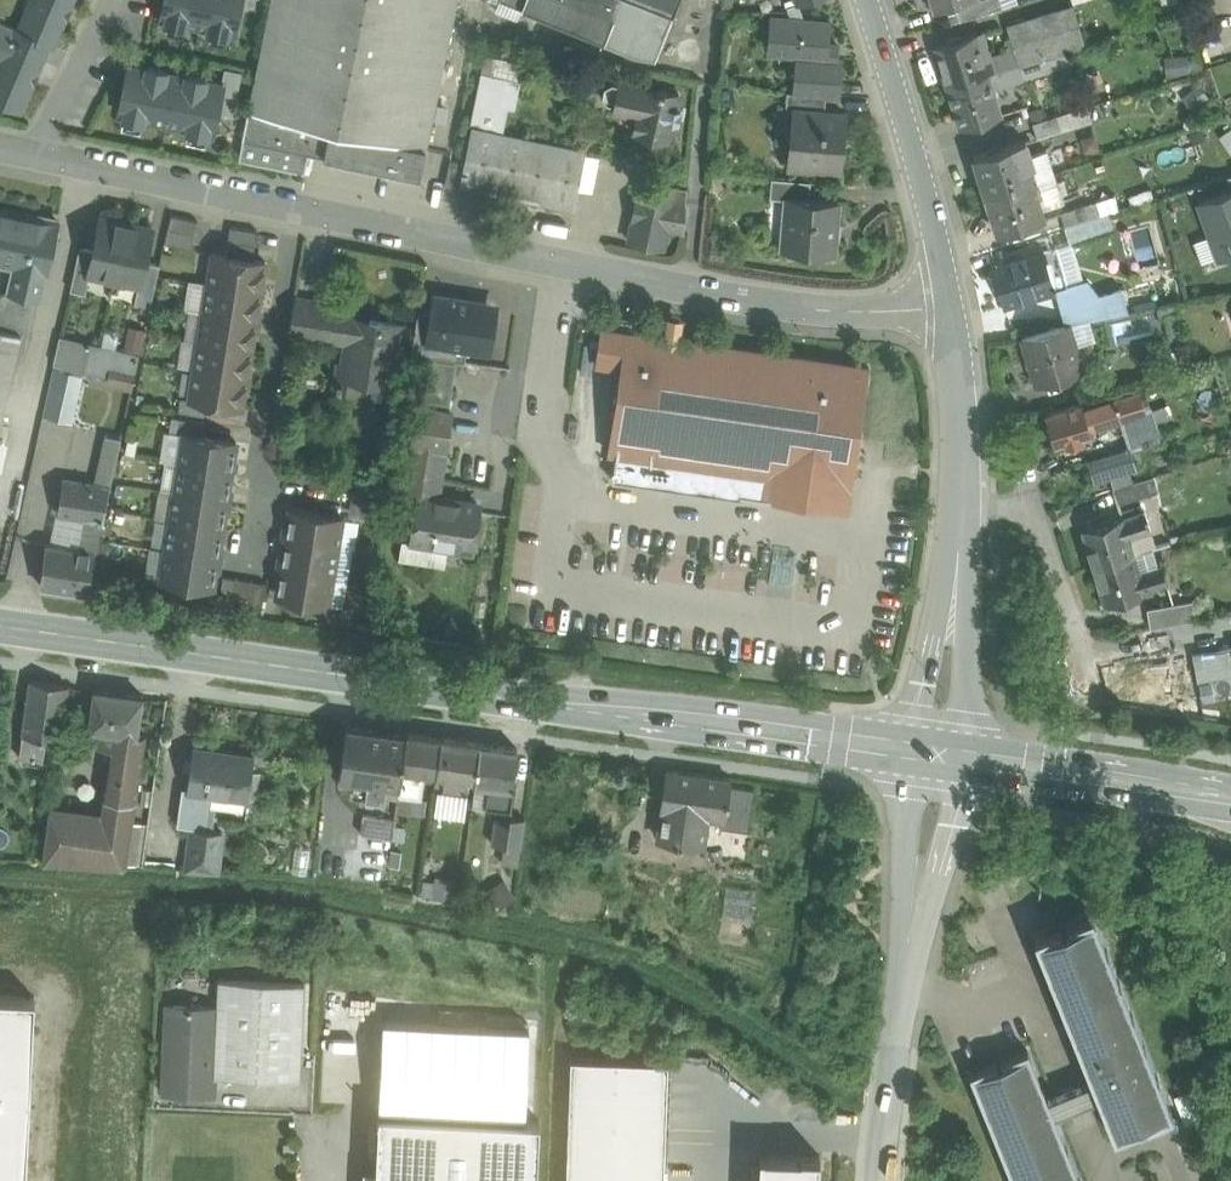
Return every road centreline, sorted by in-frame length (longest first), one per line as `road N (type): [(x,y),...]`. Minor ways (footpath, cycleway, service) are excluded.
road 1 (secondary): [(0,627),(934,760)]
road 2 (residential): [(950,308),(835,312),(742,302),(296,209)]
road 3 (tertiary): [(934,760),(960,512),(950,308)]
road 4 (unclassified): [(934,760),(878,1180)]
road 5 (residential): [(296,209),(242,569)]
road 6 (tertiary): [(950,308),(917,161),(866,0)]
road 7 (secondary): [(934,760),(1230,802)]
road 8 (residential): [(296,209),(36,155)]
road 9 (residential): [(110,0),(36,155)]

